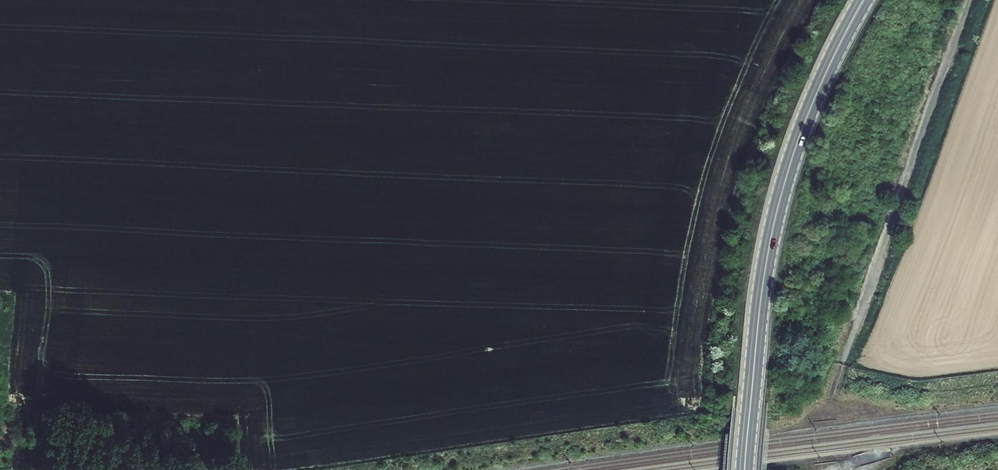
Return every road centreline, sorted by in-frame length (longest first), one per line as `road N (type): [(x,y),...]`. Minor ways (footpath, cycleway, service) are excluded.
road 1 (secondary): [(863,0),(807,115),(776,213),(745,469)]

